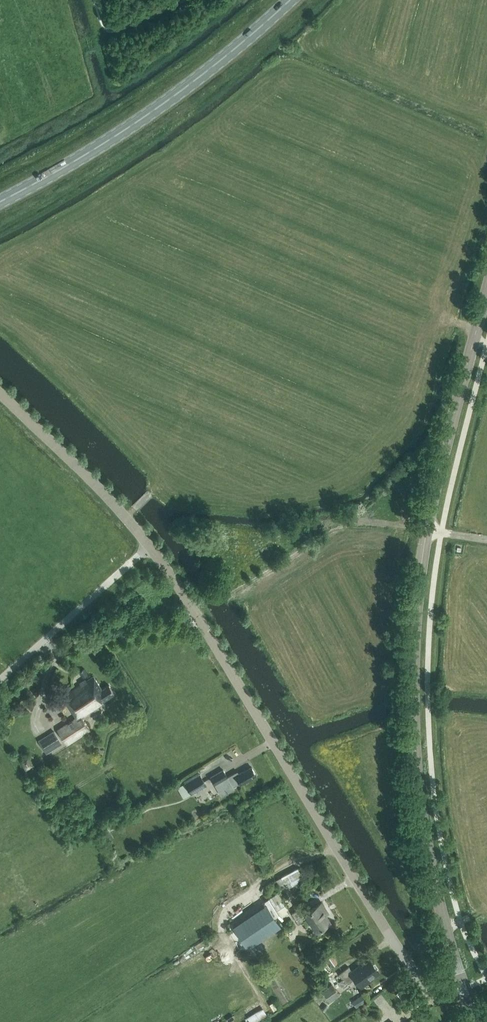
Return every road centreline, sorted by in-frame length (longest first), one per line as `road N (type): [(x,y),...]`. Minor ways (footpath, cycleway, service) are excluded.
road 1 (unclassified): [(463,989),(423,987),(149,548),(0,393)]
road 2 (tertiary): [(463,989),(417,778),(414,649),(427,531)]
road 3 (primary): [(0,200),(143,117),(289,0)]
road 4 (track): [(198,619),(357,518),(427,531)]
road 5 (tertiary): [(427,531),(486,288)]

